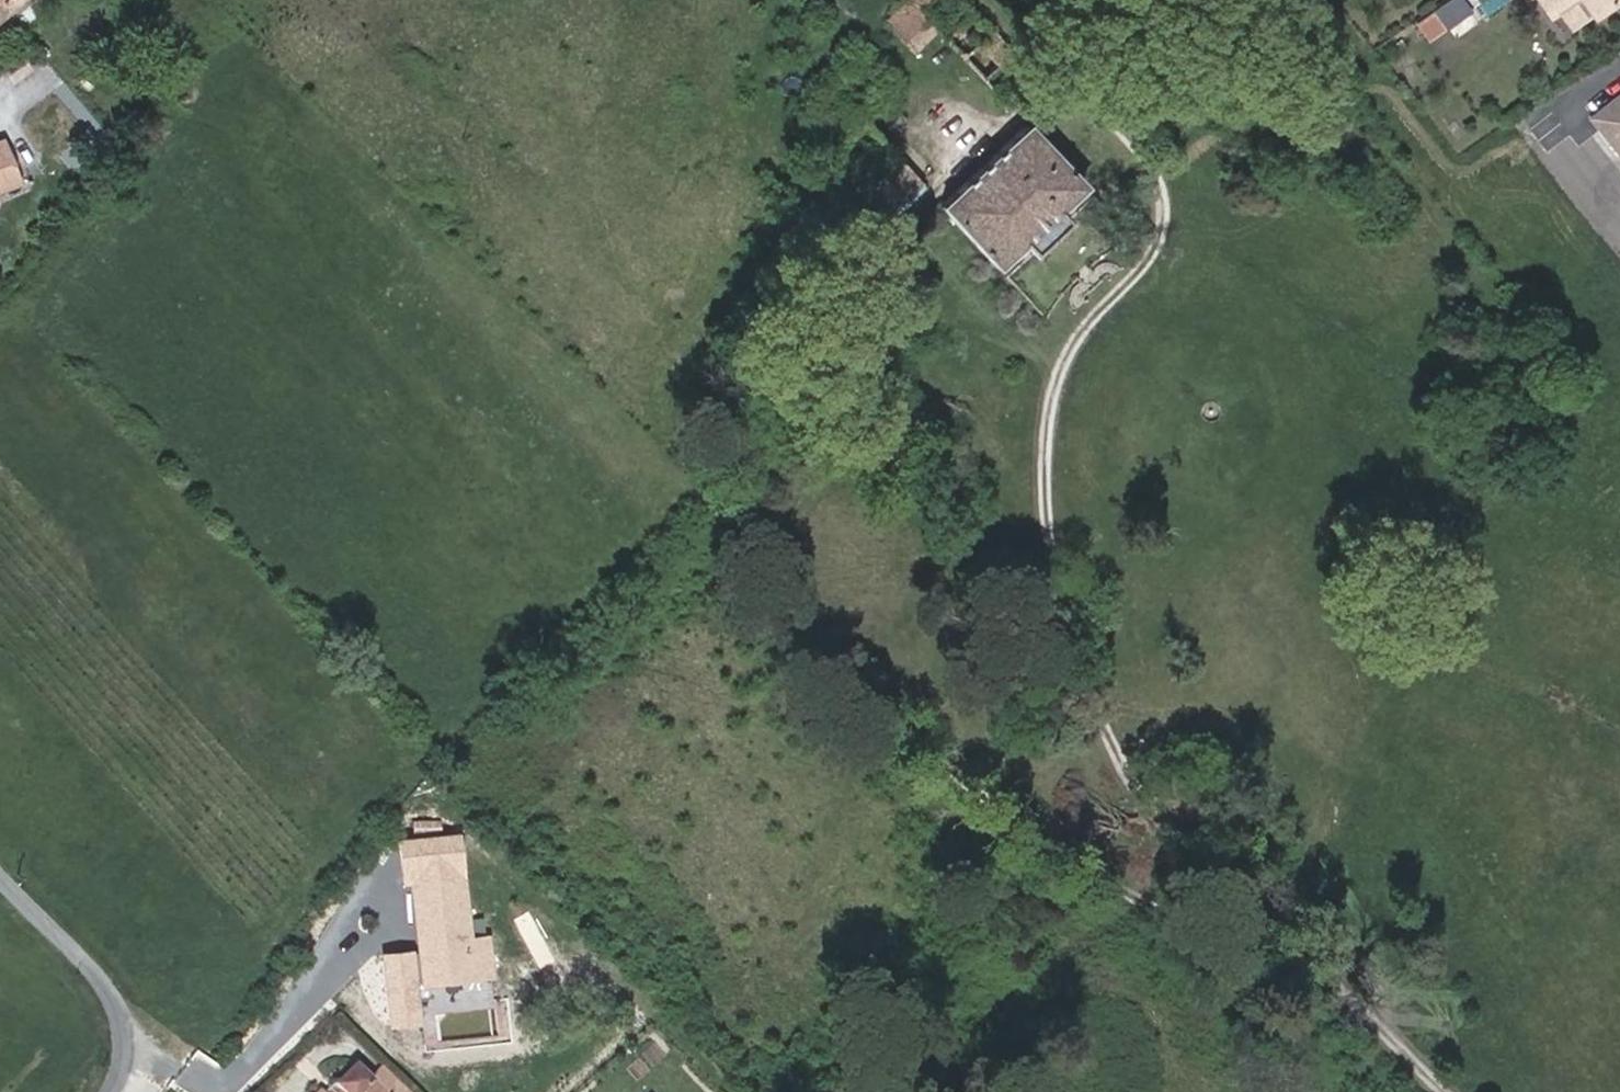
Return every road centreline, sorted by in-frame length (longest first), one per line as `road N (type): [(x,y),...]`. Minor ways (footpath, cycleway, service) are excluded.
road 1 (unclassified): [(126,1091),(134,1081),(130,1003),(0,867)]

